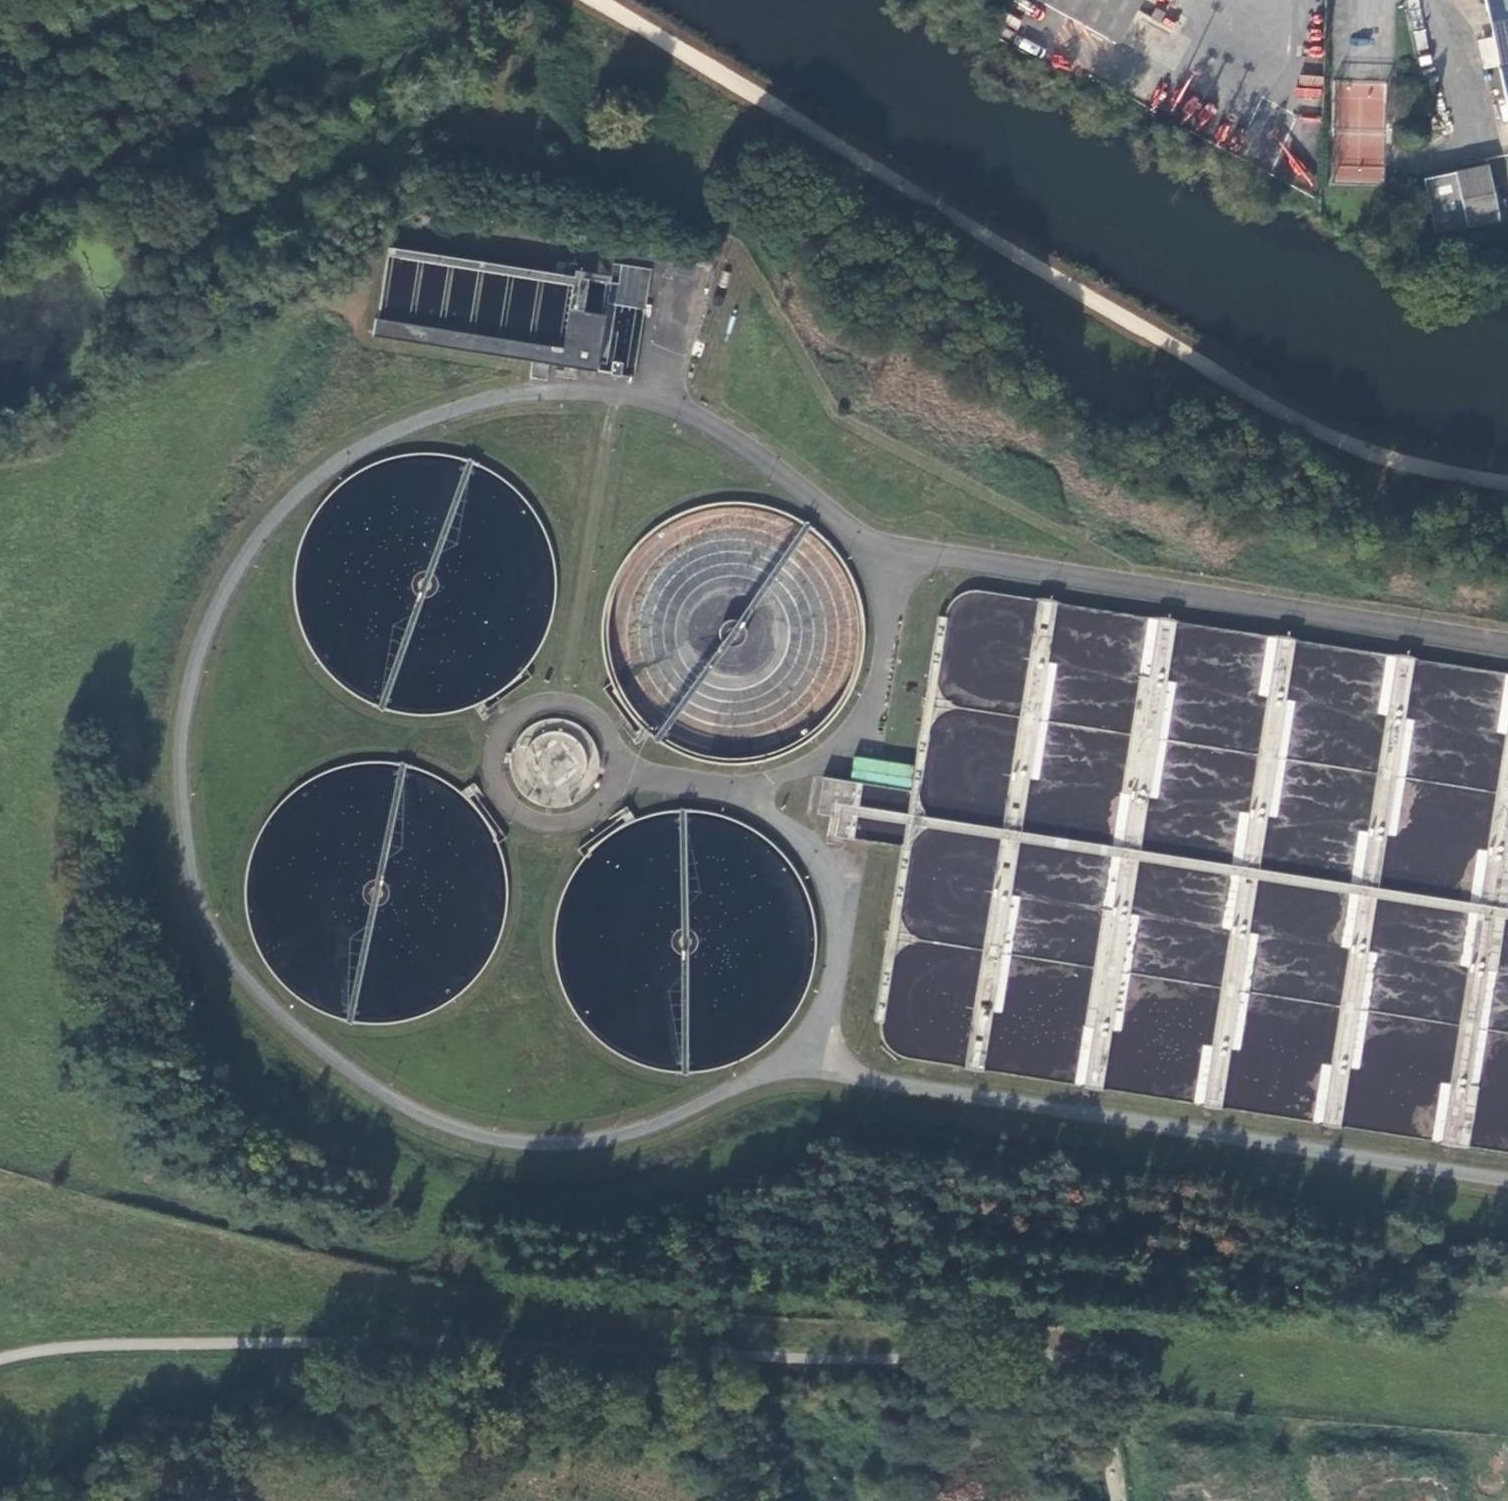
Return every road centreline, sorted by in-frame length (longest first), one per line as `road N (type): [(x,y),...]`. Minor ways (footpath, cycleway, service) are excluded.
road 1 (track): [(616,392),(565,701)]

